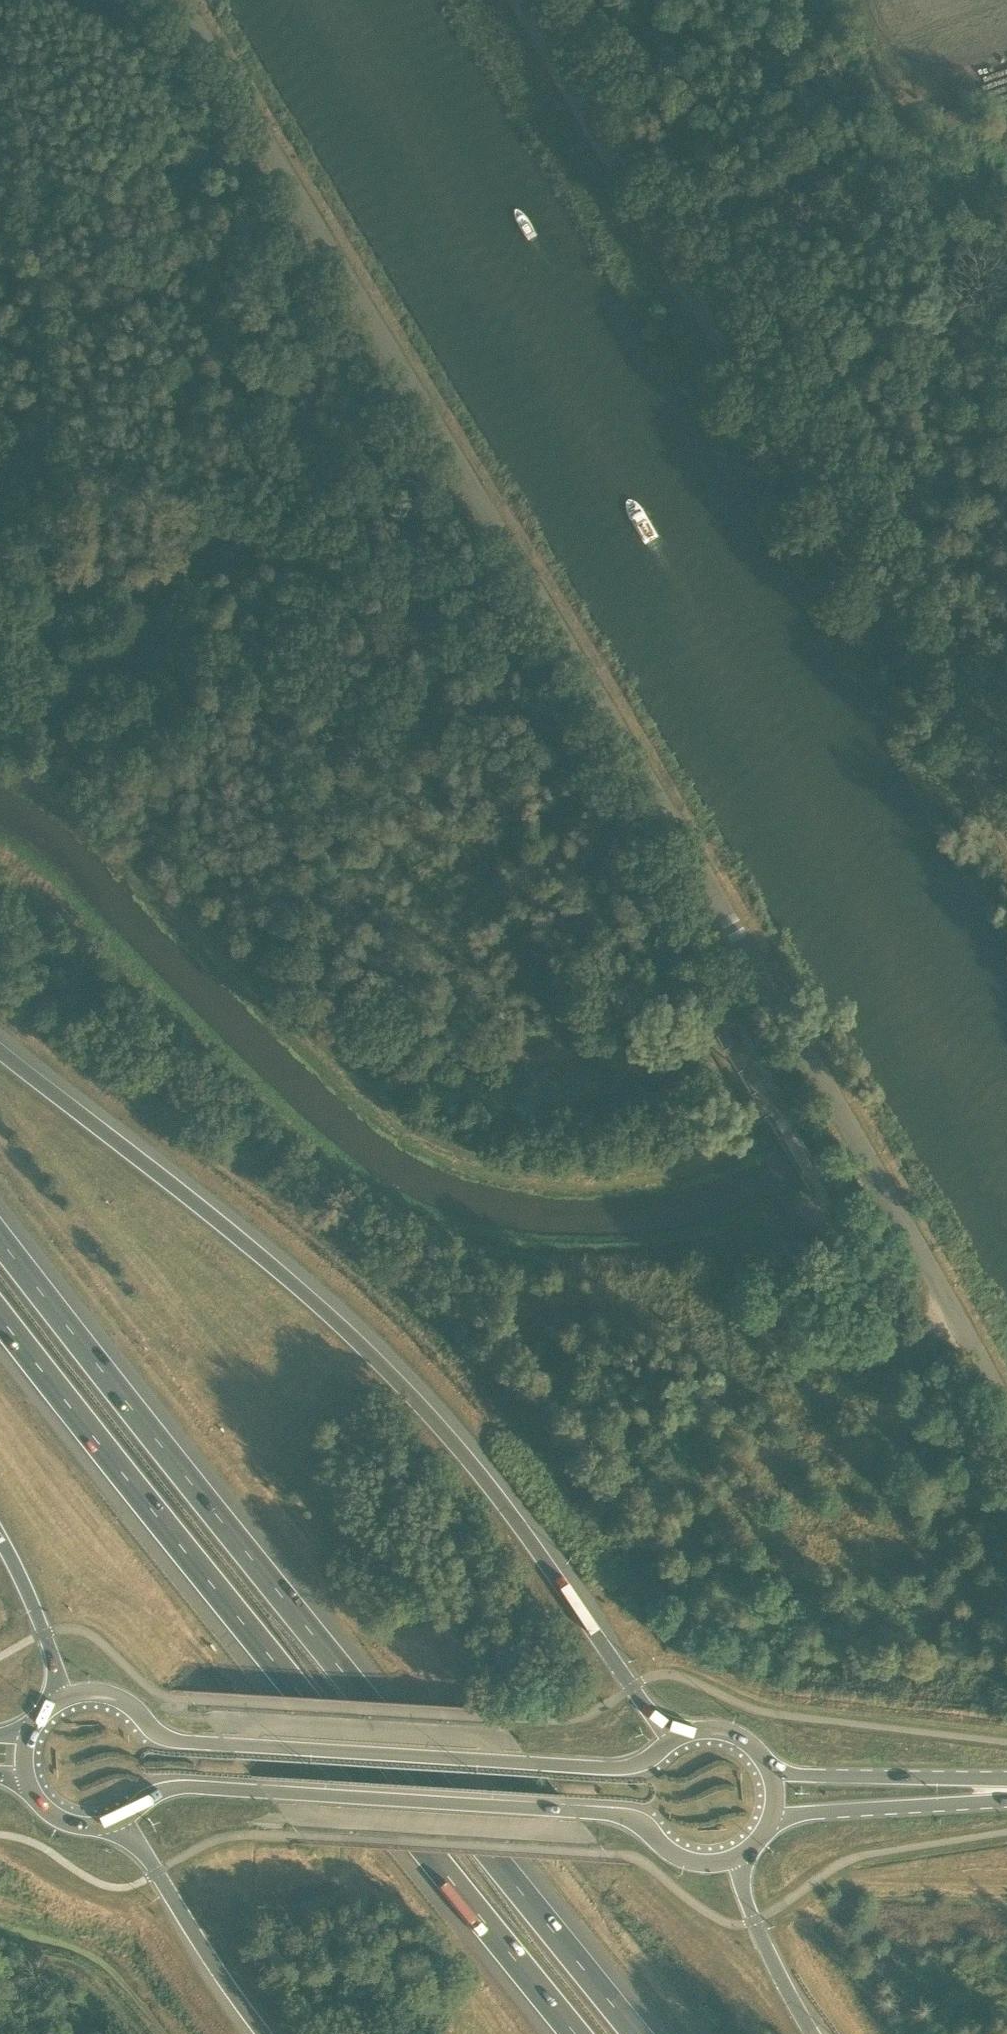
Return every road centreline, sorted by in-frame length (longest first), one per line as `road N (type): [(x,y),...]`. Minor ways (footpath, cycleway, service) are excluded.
road 1 (unclassified): [(1006,1409),(598,683),(196,0)]
road 2 (motorway): [(641,2033),(0,1232)]
road 3 (motorway): [(674,1738),(508,1516),(341,1325),(0,1055)]
road 4 (unclassified): [(1006,826),(517,0)]
road 5 (motorway): [(0,1330),(98,1460),(573,2033)]
road 6 (primary): [(113,1829),(157,1795),(188,1788),(609,1815),(640,1826),(686,1865),(738,1861)]
road 7 (primary): [(674,1738),(647,1761),(612,1769),(170,1740),(113,1696),(59,1700)]
road 8 (motorway): [(113,1829),(147,1855),(258,2033)]
road 9 (primary): [(1006,1785),(770,1769)]
road 10 (primary): [(775,1819),(1006,1797)]
road 11 (motorway): [(812,2033),(753,1921),(738,1861)]
road 12 (motorway): [(0,1534),(46,1634),(59,1700)]

